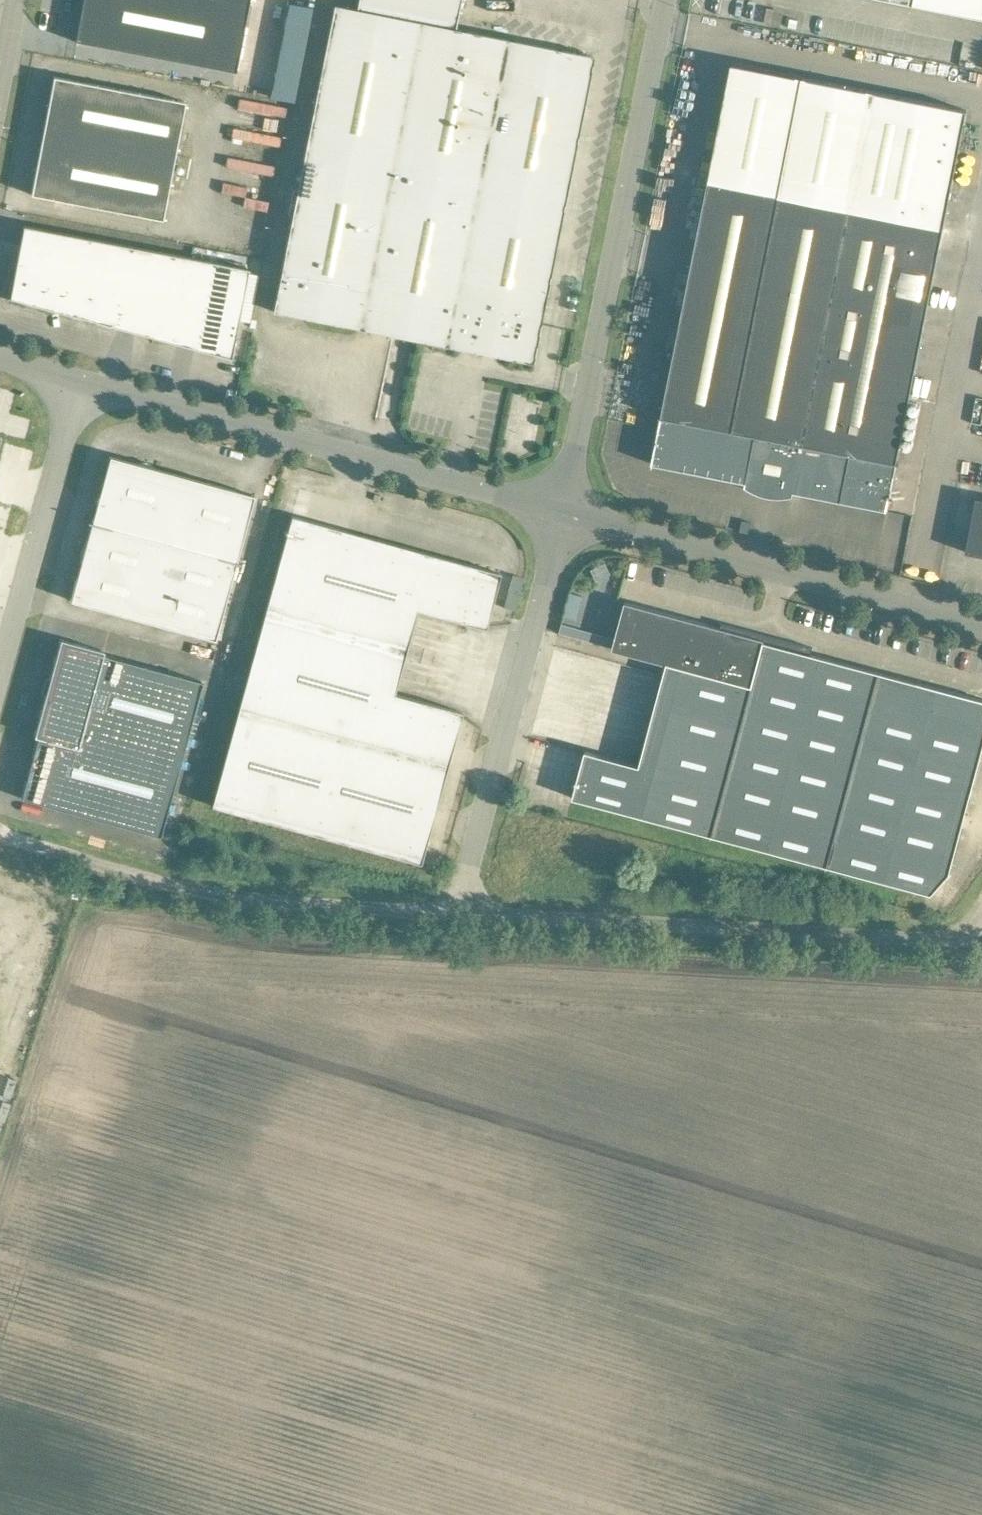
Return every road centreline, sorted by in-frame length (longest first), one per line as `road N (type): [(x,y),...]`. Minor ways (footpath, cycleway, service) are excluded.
road 1 (unclassified): [(453,913),(936,940),(981,917)]
road 2 (unclassified): [(564,513),(665,0)]
road 3 (unclassified): [(564,513),(81,379)]
road 4 (unclassified): [(0,836),(231,898),(453,913)]
road 5 (unclassified): [(981,621),(564,513)]
road 6 (unclassified): [(453,913),(564,513)]
road 7 (unclassified): [(0,672),(81,379)]

